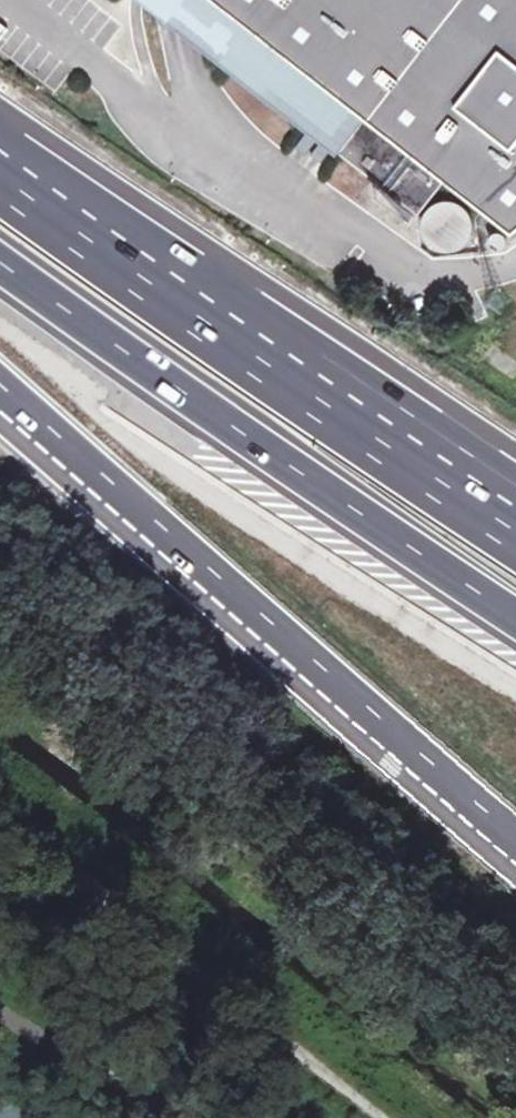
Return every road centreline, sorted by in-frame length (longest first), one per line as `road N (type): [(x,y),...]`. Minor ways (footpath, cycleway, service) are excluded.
road 1 (trunk): [(0,387),(515,842)]
road 2 (track): [(515,1079),(0,638)]
road 3 (motorway): [(515,530),(347,425),(0,144)]
road 4 (motorway): [(0,266),(515,622)]
road 5 (track): [(0,814),(384,1117)]

